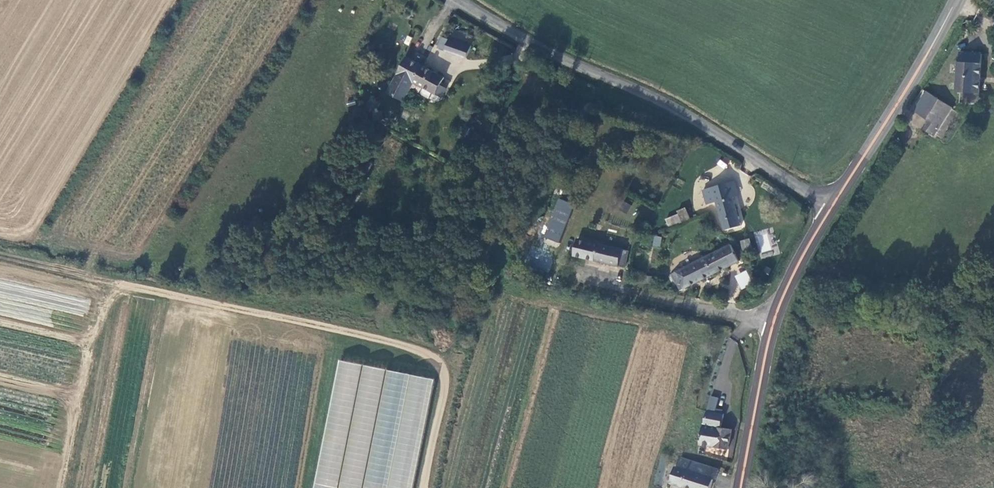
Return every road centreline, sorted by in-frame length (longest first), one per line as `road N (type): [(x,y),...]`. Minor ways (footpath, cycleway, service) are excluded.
road 1 (track): [(0,254),(409,345),(437,361),(447,381),(426,487)]
road 2 (unclassified): [(460,0),(544,53),(699,123),(832,208)]
road 3 (tertiary): [(832,208),(954,0)]
road 4 (tertiary): [(742,487),(773,323)]
road 5 (unclassified): [(773,323),(627,290)]
road 6 (tertiary): [(773,323),(832,208)]

